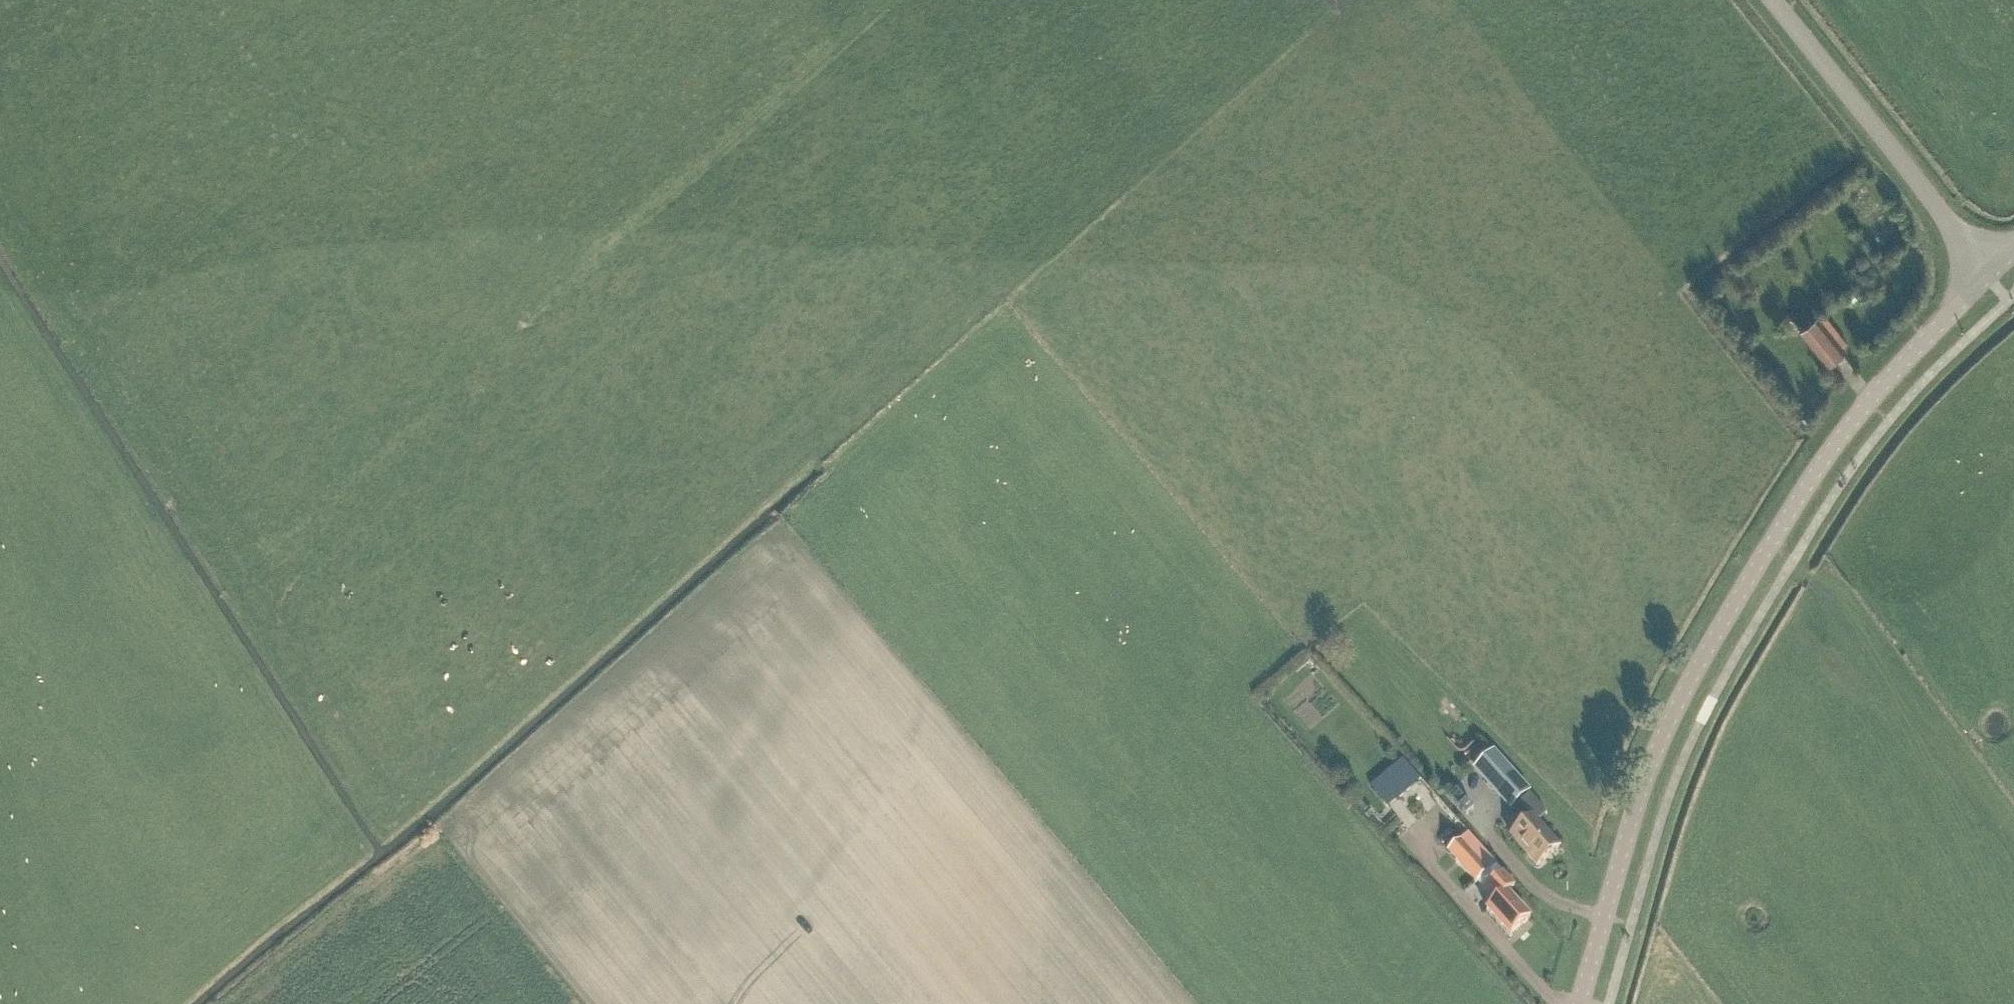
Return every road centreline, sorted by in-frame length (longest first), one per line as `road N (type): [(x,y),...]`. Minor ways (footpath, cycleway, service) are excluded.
road 1 (tertiary): [(1580,1003),(1640,793),(1695,672),(1856,415),(1987,268)]
road 2 (tertiary): [(1987,268),(1768,0)]

